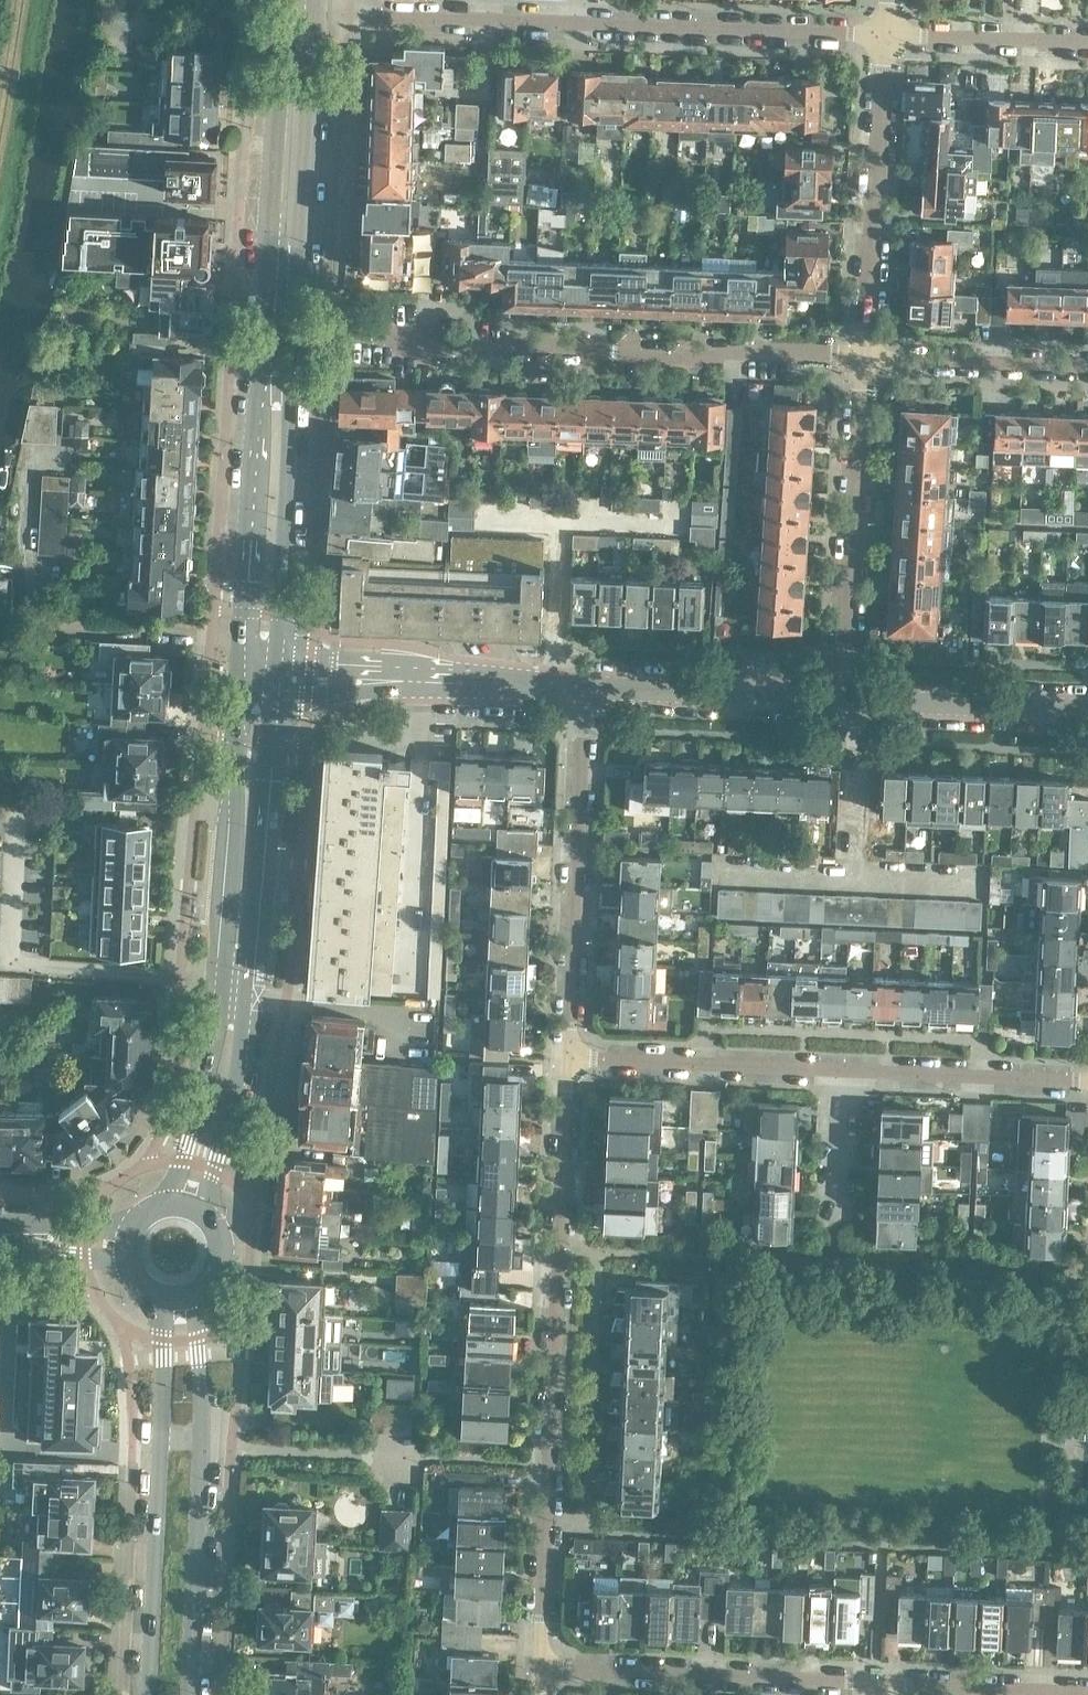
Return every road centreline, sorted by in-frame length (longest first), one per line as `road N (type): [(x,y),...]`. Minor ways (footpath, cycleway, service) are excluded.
road 1 (residential): [(567,1060),(538,1654)]
road 2 (residential): [(868,356),(437,349),(394,335),(278,333)]
road 3 (unclassified): [(1087,1675),(538,1654)]
road 4 (secondary): [(191,1694),(202,1440),(197,1294)]
road 5 (secondary): [(158,1297),(163,1438),(150,1694)]
road 6 (residential): [(588,688),(567,1060)]
road 7 (residential): [(860,697),(868,356)]
road 8 (secondary): [(263,669),(278,333)]
road 9 (tertiary): [(263,669),(588,688)]
road 10 (secondary): [(278,333),(304,12)]
road 11 (residential): [(893,40),(575,27)]
road 12 (secondary): [(234,985),(263,669)]
road 13 (residential): [(868,356),(893,40)]
road 14 (residential): [(567,1060),(843,1071)]
road 15 (tertiary): [(860,697),(588,688)]
road 16 (unclassified): [(575,27),(304,12)]
road 17 (residential): [(843,1071),(1087,1080)]
road 18 (secondary): [(203,1213),(235,1080),(234,985)]
road 19 (tertiary): [(1087,712),(860,697)]
road 20 (secondary): [(234,985),(170,1203)]
road 21 (residential): [(868,356),(1087,367)]
road 22 (residential): [(1087,49),(893,40)]
road 23 (residential): [(836,1248),(843,1071)]
road 24 (secondary): [(10,1233),(50,1252),(126,1262)]
road 25 (secondary): [(129,1231),(49,1224),(10,1233)]

